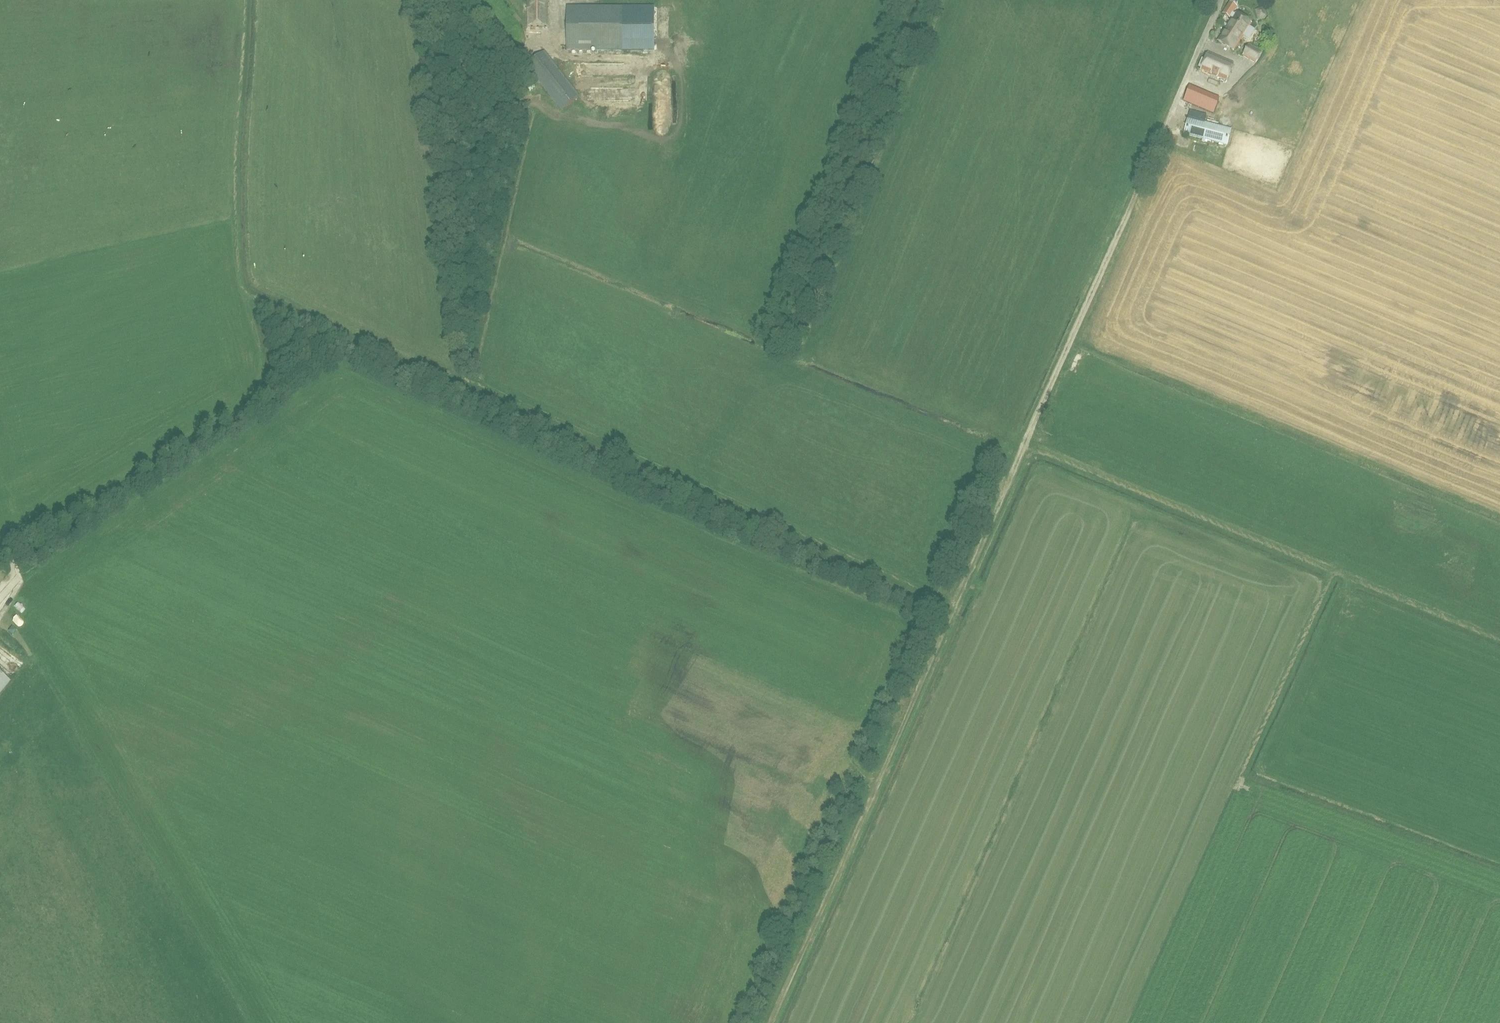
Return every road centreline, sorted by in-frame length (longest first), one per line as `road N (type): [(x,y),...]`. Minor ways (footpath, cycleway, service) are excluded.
road 1 (track): [(770,1022),(1165,128)]
road 2 (unclassified): [(1165,128),(1220,0)]

